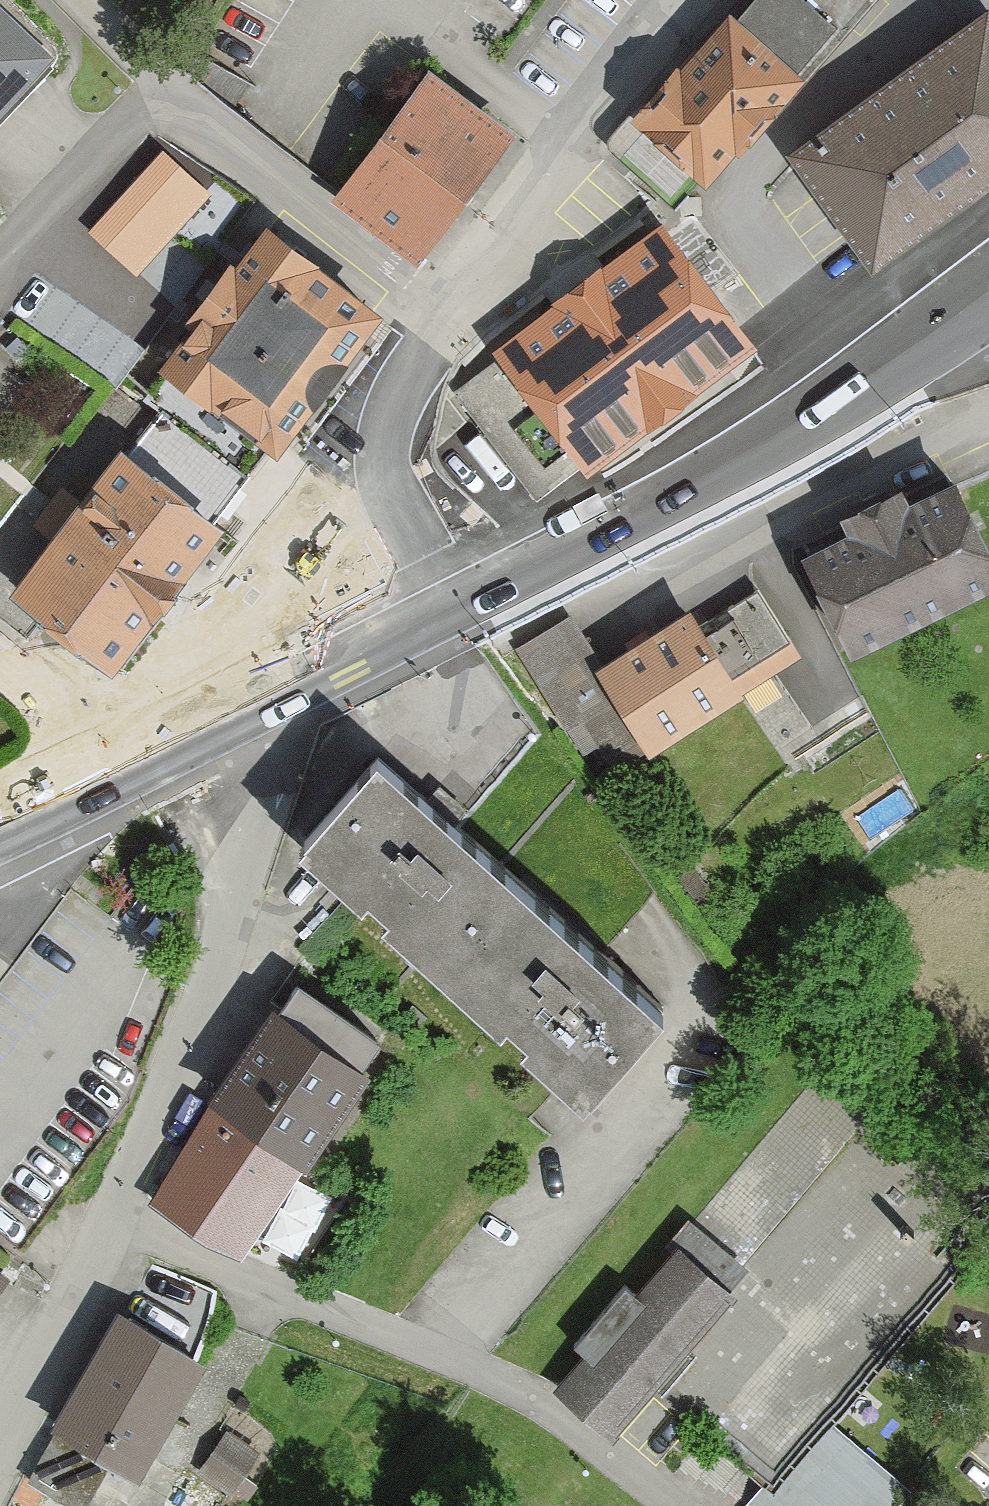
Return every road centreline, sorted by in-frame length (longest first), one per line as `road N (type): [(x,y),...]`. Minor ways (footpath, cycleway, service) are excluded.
road 1 (residential): [(112,1195),(177,1244),(247,1280),(532,1396),(683,1505)]
road 2 (secondary): [(981,290),(830,400),(456,600)]
road 3 (residential): [(451,319),(148,94),(0,249)]
road 4 (residential): [(112,1195),(241,918),(249,862),(213,724)]
road 5 (residential): [(451,319),(690,0)]
road 6 (residential): [(456,600),(408,527),(383,466),(393,398),(451,319)]
road 7 (secondary): [(456,600),(213,724)]
road 8 (residential): [(0,1439),(112,1195)]
road 9 (residential): [(0,910),(100,774)]
road 10 (residential): [(100,774),(0,681)]
road 11 (secondary): [(213,724),(100,774)]

